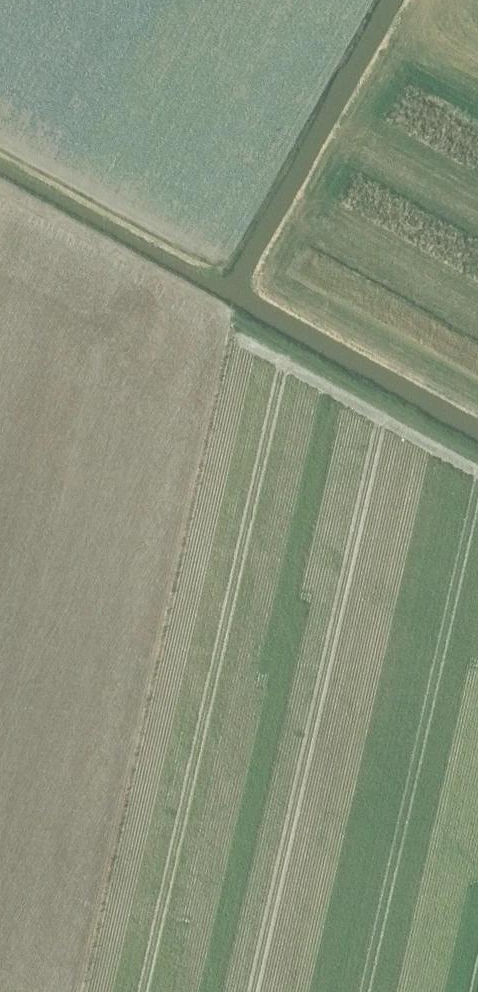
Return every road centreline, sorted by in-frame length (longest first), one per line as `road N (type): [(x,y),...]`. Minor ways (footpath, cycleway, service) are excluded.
road 1 (track): [(477,451),(0,185)]

